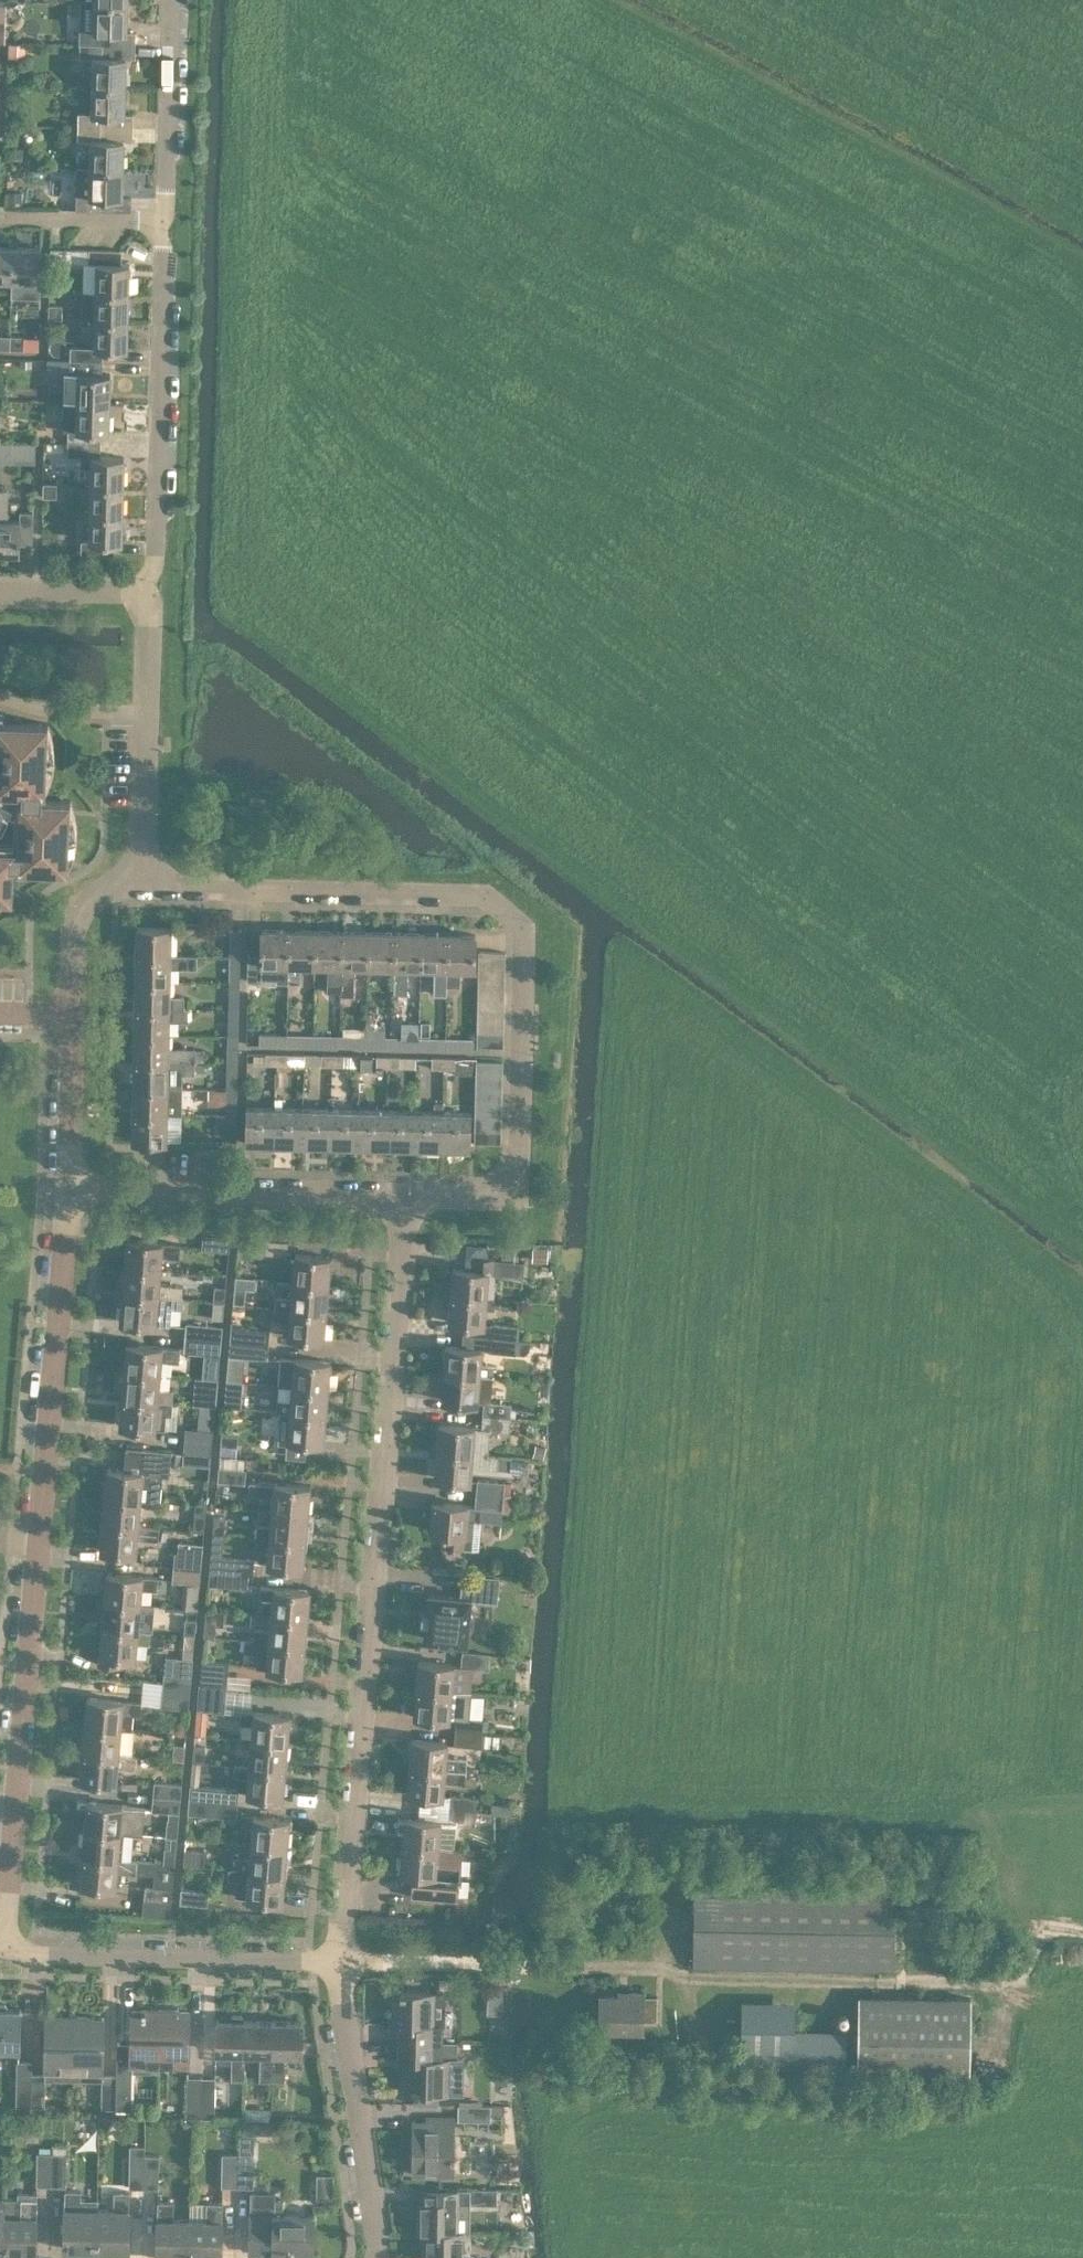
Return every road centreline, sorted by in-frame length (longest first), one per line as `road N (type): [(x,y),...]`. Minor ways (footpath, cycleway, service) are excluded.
road 1 (residential): [(335,1960),(401,1197)]
road 2 (residential): [(0,1946),(67,1192)]
road 3 (residential): [(493,1198),(514,1176),(522,937),(502,903),(142,884)]
road 4 (residential): [(153,586),(164,222)]
road 5 (unclassified): [(335,1960),(0,1953)]
road 6 (residential): [(401,1197),(67,1192)]
road 7 (unclassified): [(335,1960),(647,1968)]
road 8 (residential): [(373,2257),(335,1960)]
road 9 (residential): [(142,884),(153,586)]
road 10 (residential): [(164,222),(169,0)]
road 11 (residential): [(67,1192),(71,1013)]
road 12 (residential): [(71,1013),(80,902),(111,884),(142,884)]
road 13 (residential): [(164,222),(0,219)]
road 14 (residential): [(153,586),(0,583)]
road 15 (track): [(1082,1932),(1050,1934),(1015,1975),(976,1984)]

